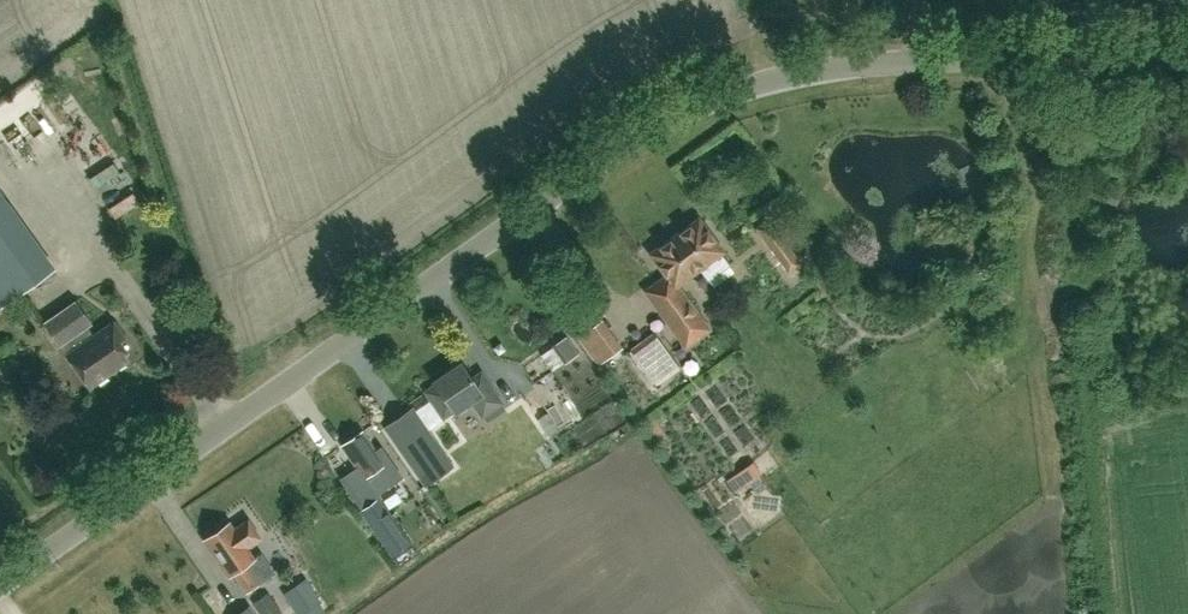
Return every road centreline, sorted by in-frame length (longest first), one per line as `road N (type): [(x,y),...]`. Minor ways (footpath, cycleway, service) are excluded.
road 1 (unclassified): [(0,585),(637,138),(697,106),(830,68),(1187,41)]
road 2 (track): [(289,382),(235,307),(194,180)]

